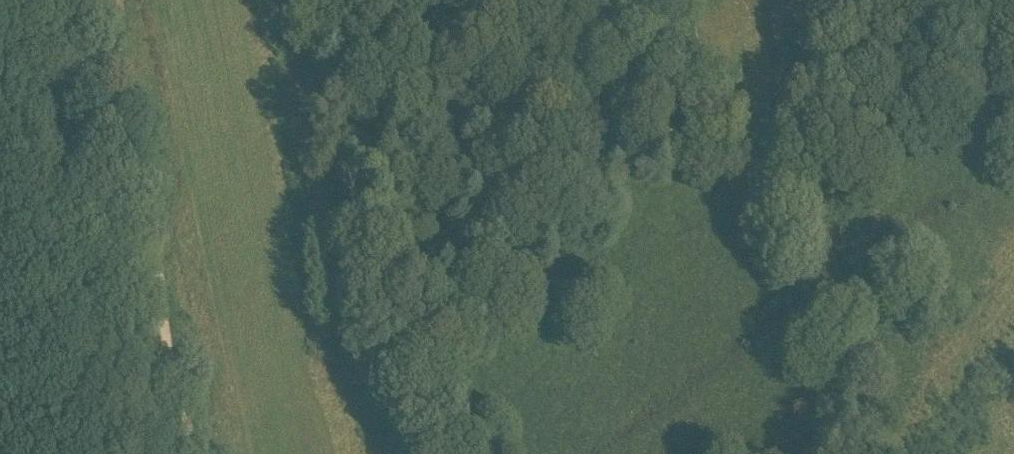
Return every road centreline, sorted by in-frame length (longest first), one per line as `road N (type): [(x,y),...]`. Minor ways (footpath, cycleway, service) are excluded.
road 1 (track): [(101,0),(195,453)]

